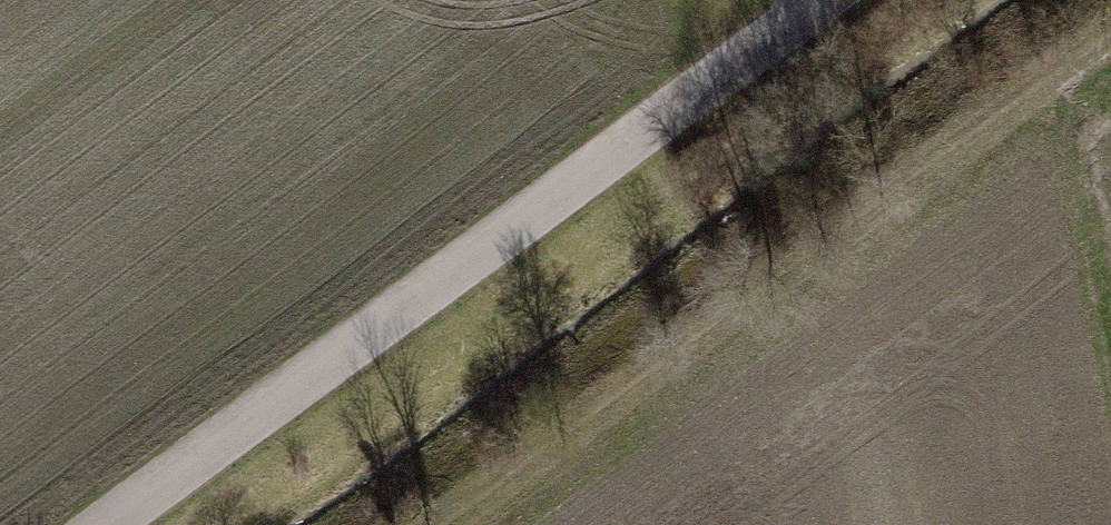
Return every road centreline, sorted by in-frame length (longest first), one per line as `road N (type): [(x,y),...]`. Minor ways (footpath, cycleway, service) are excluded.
road 1 (unclassified): [(849,0),(111,524)]
road 2 (track): [(449,524),(1110,51)]

